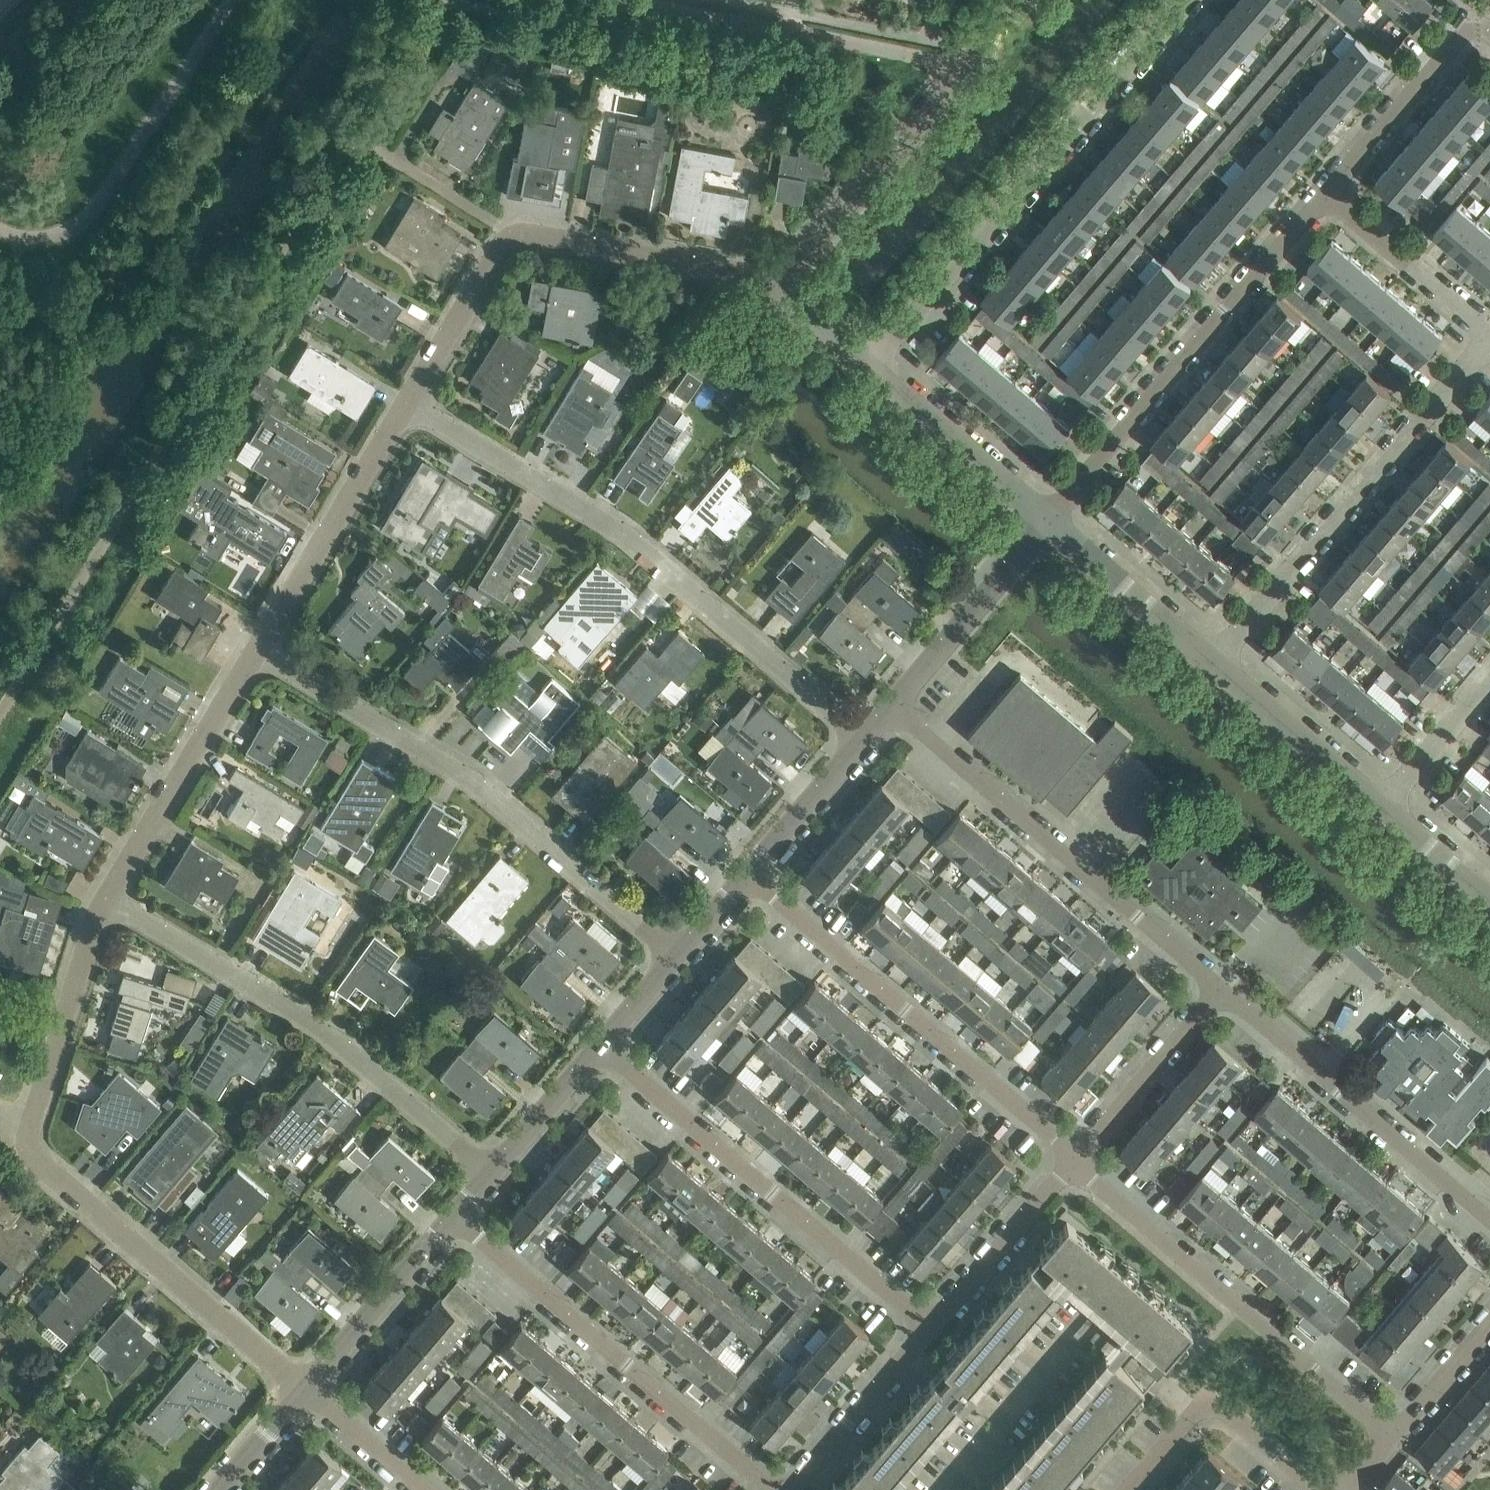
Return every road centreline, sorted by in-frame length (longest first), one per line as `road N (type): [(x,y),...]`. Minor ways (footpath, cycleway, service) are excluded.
road 1 (residential): [(863,738),(622,531),(407,404)]
road 2 (residential): [(678,955),(478,785),(255,651)]
road 3 (residential): [(867,365),(1181,0)]
road 4 (residential): [(492,1173),(318,1027),(105,898)]
road 5 (residential): [(407,404),(501,247),(522,233),(774,285)]
road 6 (residential): [(1222,989),(890,707)]
road 7 (residential): [(930,1329),(600,1046)]
road 8 (residential): [(1073,1161),(745,877)]
road 9 (residential): [(1049,521),(1329,192)]
road 10 (residential): [(1211,660),(1489,336)]
road 11 (residential): [(1392,1438),(1073,1161)]
road 12 (residential): [(769,1489),(453,1218)]
road 13 (residential): [(306,1390),(39,1165),(27,1145),(31,1123)]
road 14 (residential): [(774,285),(1019,0)]
road 15 (residential): [(1489,1220),(1222,989)]
road 16 (residential): [(255,651),(407,404)]
road 17 (residential): [(105,898),(255,651)]
road 18 (residential): [(890,707),(1049,521)]
road 19 (residential): [(1049,521),(867,365)]
road 20 (residential): [(31,1123),(105,898)]
road 21 (residential): [(1073,1161),(1222,989)]
road 22 (residential): [(306,1390),(453,1218)]
road 23 (residential): [(1329,192),(1464,31),(1478,26)]
road 24 (residential): [(1381,806),(1211,660)]
road 25 (residential): [(930,1329),(1073,1161)]
road 26 (residential): [(1211,660),(1049,521)]
road 27 (residential): [(1489,330),(1329,192)]
road 28 (residential): [(792,1489),(930,1329)]
road 29 (residential): [(745,877),(863,738)]
road 30 (residential): [(492,1173),(600,1046)]
road 31 (residential): [(1381,806),(1489,679)]
road 32 (residential): [(423,1489),(306,1390)]
road 33 (residential): [(1392,1438),(1489,1322)]
road 34 (residential): [(1320,1489),(1210,1396)]
road 35 (residential): [(1489,899),(1381,806)]
road 36 (residential): [(219,1489),(306,1390)]
road 37 (residential): [(1129,1489),(1210,1396)]
road 38 (residential): [(867,365),(774,285)]
road 39 (residential): [(600,1046),(678,955)]

